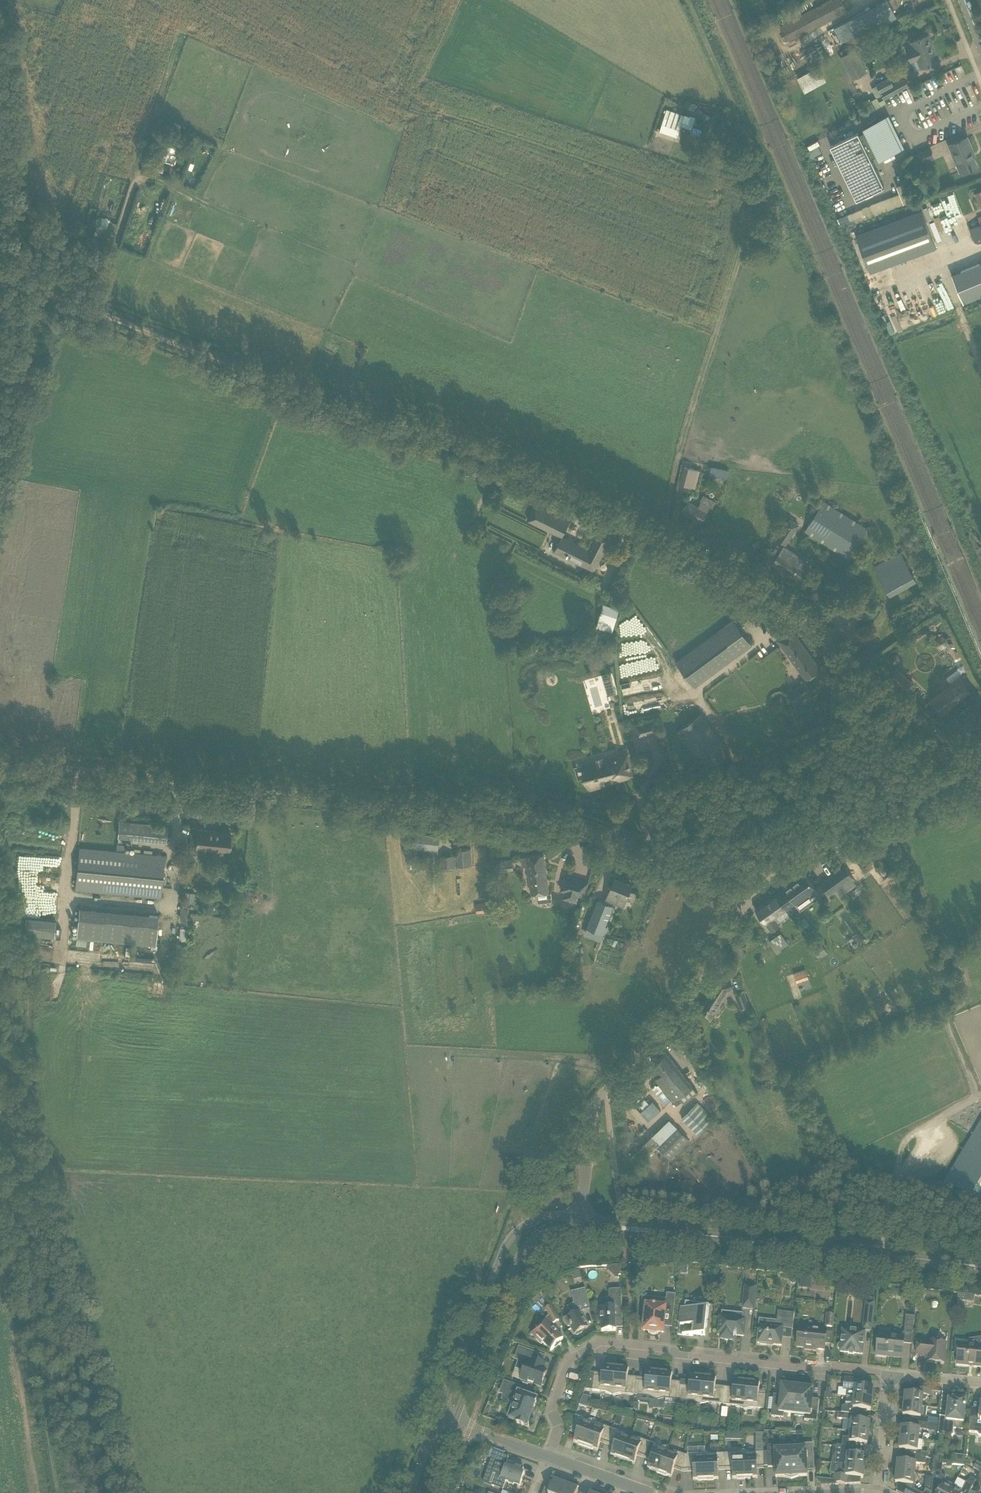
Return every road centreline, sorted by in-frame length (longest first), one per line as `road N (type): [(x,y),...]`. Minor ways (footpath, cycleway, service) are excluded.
road 1 (unclassified): [(745,901),(679,863),(567,818),(523,810),(0,765)]
road 2 (unclassified): [(745,901),(841,812),(886,786),(978,755),(796,611),(596,495)]
road 3 (track): [(22,281),(299,386),(438,429),(596,495)]
road 4 (track): [(661,532),(748,240),(748,126),(691,0)]
road 5 (track): [(59,1492),(0,1054)]
road 6 (residential): [(889,1374),(599,1344),(569,1363),(551,1414),(559,1430),(549,1459)]
road 7 (secondary): [(581,1222),(952,1264)]
road 8 (unclassified): [(581,1222),(594,1102),(664,1022),(745,901)]
road 9 (secondary): [(581,1222),(534,1220),(504,1247),(438,1419)]
road 10 (secondary): [(455,1425),(519,1257),(543,1234),(581,1222)]
road 11 (track): [(22,281),(0,92)]
road 12 (track): [(88,303),(141,174)]
road 13 (residential): [(880,1492),(889,1374)]

